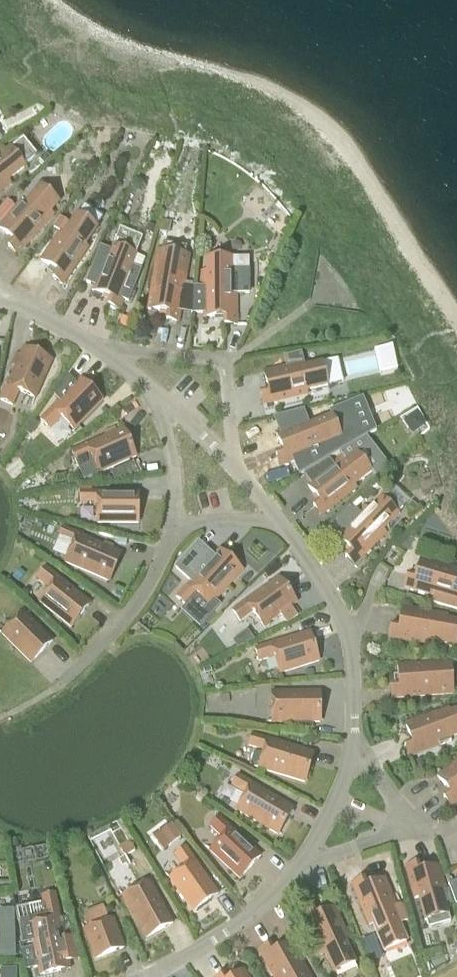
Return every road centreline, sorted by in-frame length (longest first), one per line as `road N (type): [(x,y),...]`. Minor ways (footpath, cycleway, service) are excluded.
road 1 (residential): [(92,344),(225,358),(235,467)]
road 2 (residential): [(284,527),(346,628),(356,725)]
road 3 (residential): [(289,881),(221,937),(147,976)]
road 4 (residential): [(356,725),(339,794),(289,881)]
road 5 (residential): [(67,677),(136,605),(168,542)]
road 6 (residential): [(289,881),(342,852),(426,830)]
road 7 (residential): [(168,542),(177,498),(164,401)]
road 8 (residential): [(356,725),(372,773),(426,830)]
road 9 (residential): [(284,527),(205,521),(168,542)]

